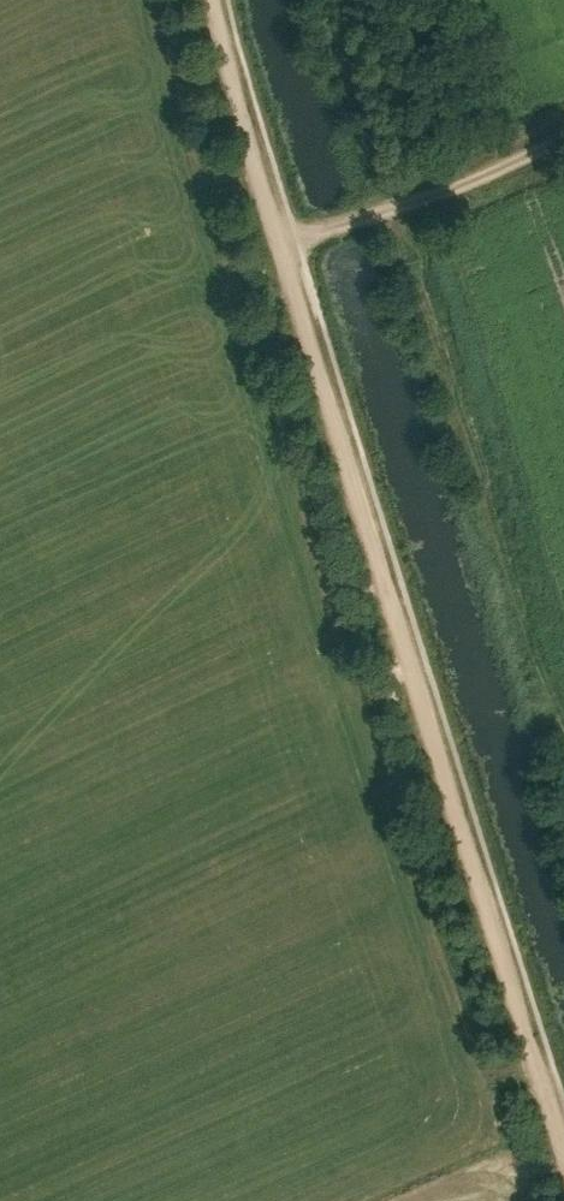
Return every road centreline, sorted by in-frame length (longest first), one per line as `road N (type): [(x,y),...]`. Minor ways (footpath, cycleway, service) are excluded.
road 1 (track): [(210,0),(563,1155)]
road 2 (track): [(324,0),(563,755)]
road 3 (track): [(297,241),(563,140)]

